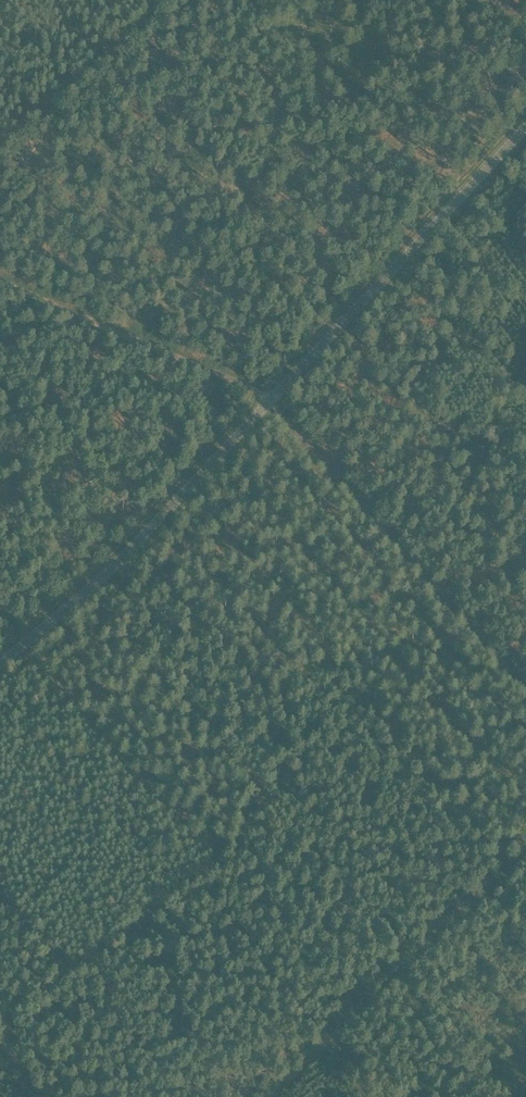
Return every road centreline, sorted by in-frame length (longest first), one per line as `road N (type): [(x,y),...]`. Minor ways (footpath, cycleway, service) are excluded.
road 1 (unclassified): [(0,662),(109,570),(525,127)]
road 2 (track): [(270,401),(525,692)]
road 3 (track): [(271,1096),(525,856)]
road 4 (track): [(270,401),(0,280)]

